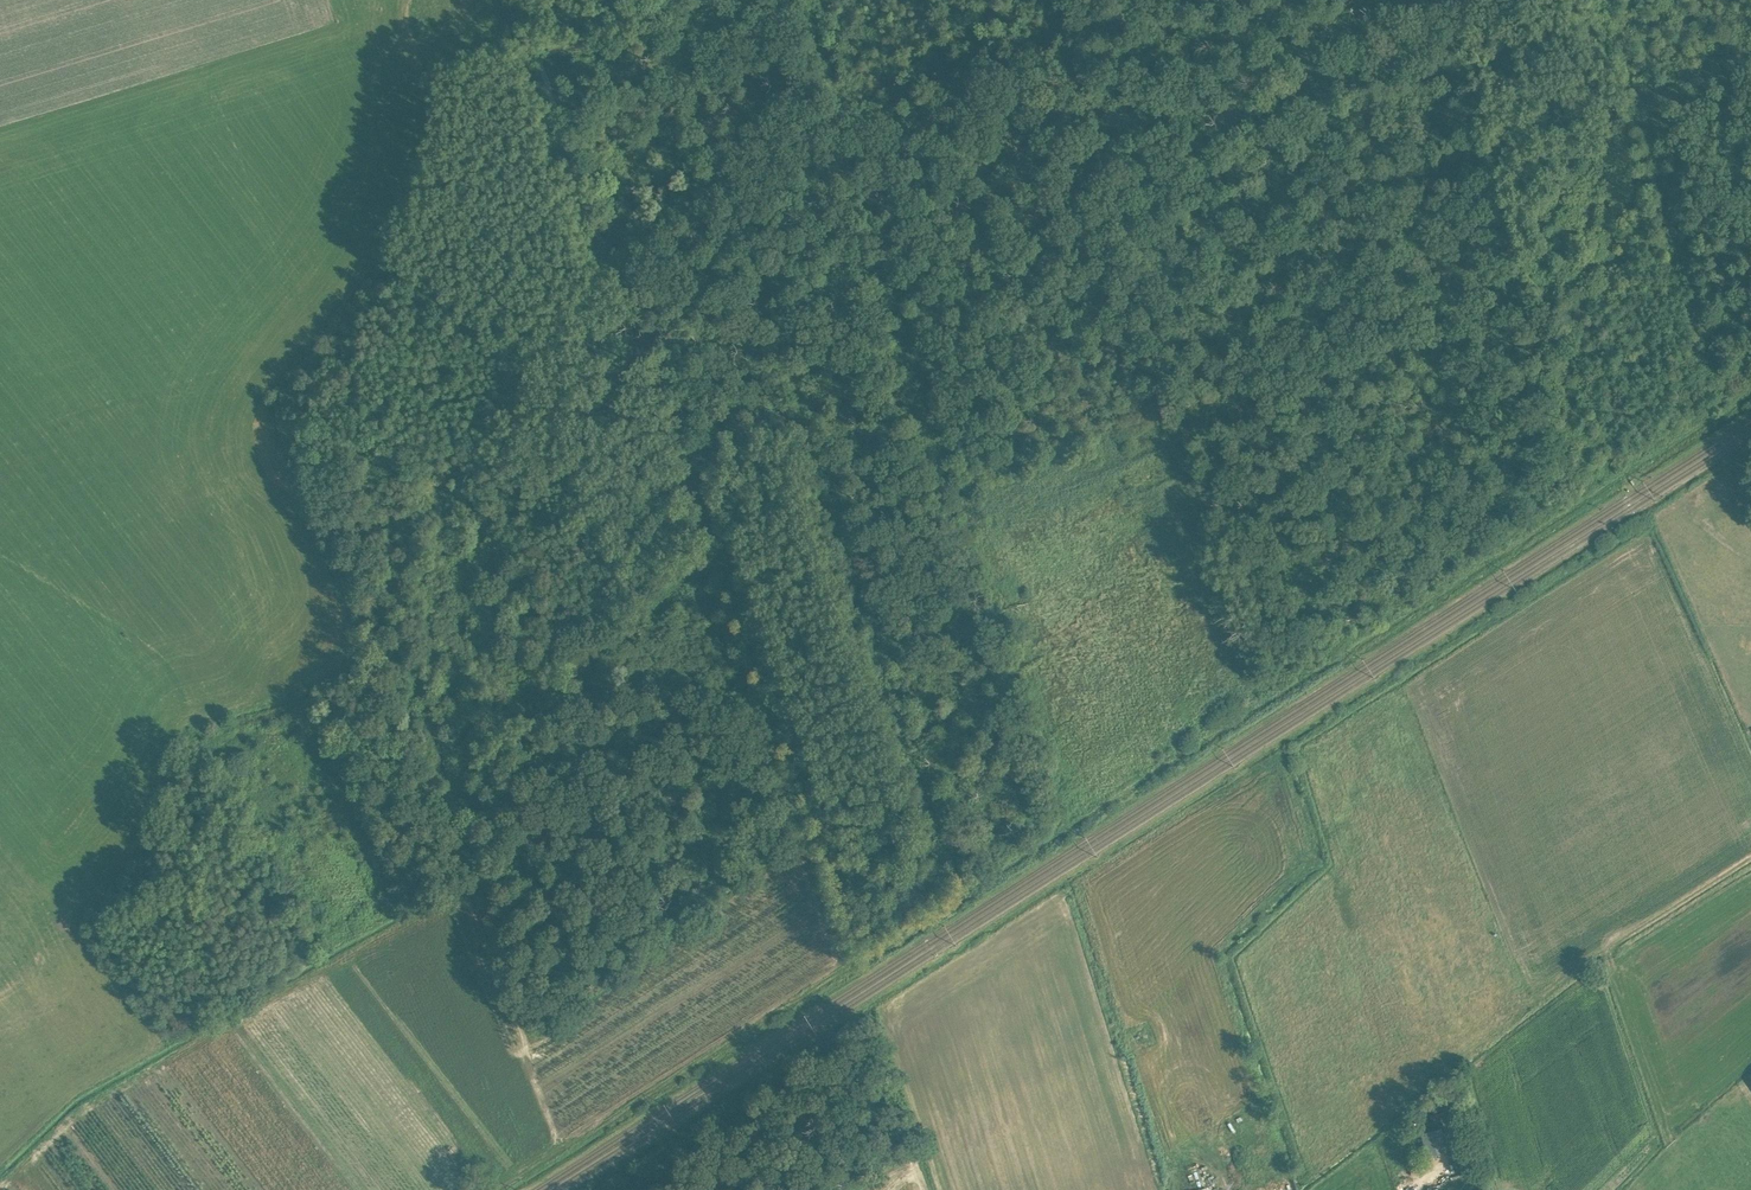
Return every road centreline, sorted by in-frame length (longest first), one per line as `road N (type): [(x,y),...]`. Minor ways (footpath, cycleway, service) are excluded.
road 1 (track): [(504,1189),(1750,396)]

